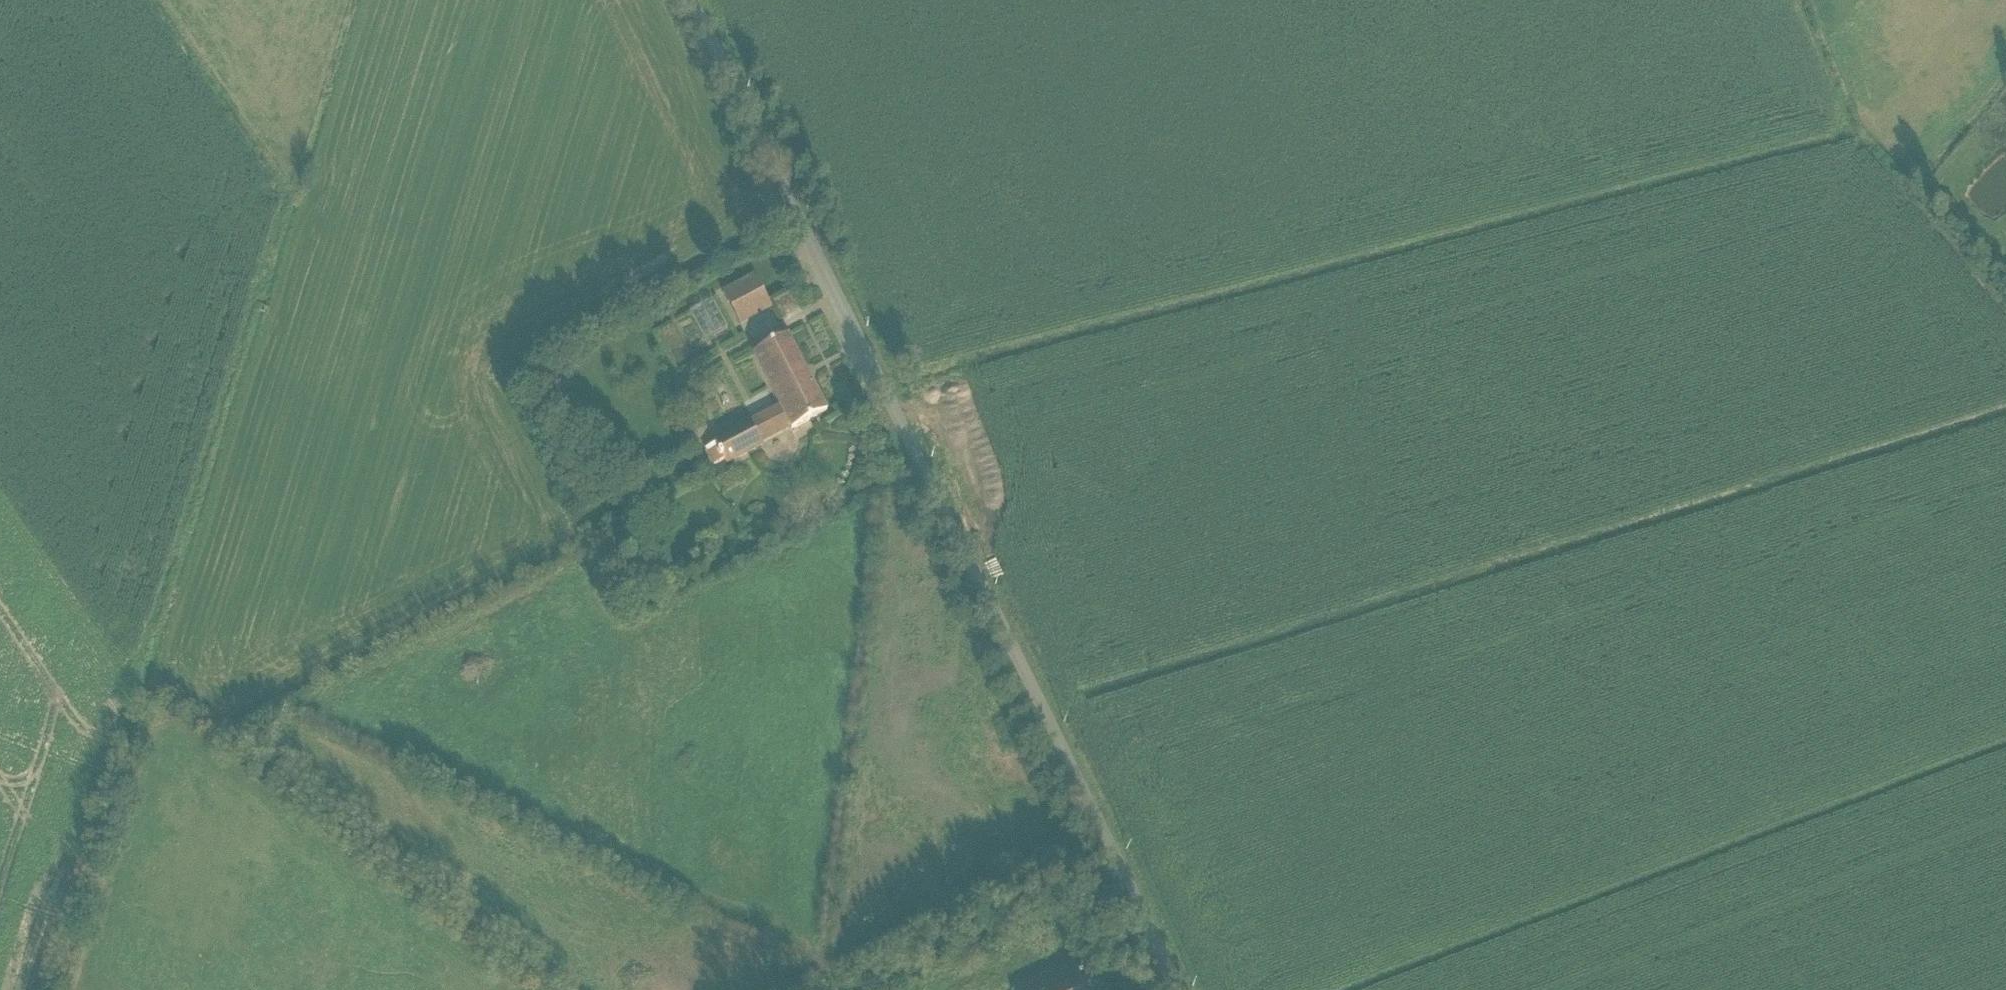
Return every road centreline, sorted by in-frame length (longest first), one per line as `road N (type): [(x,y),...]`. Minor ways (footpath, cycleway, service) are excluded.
road 1 (unclassified): [(691,0),(1172,989)]

